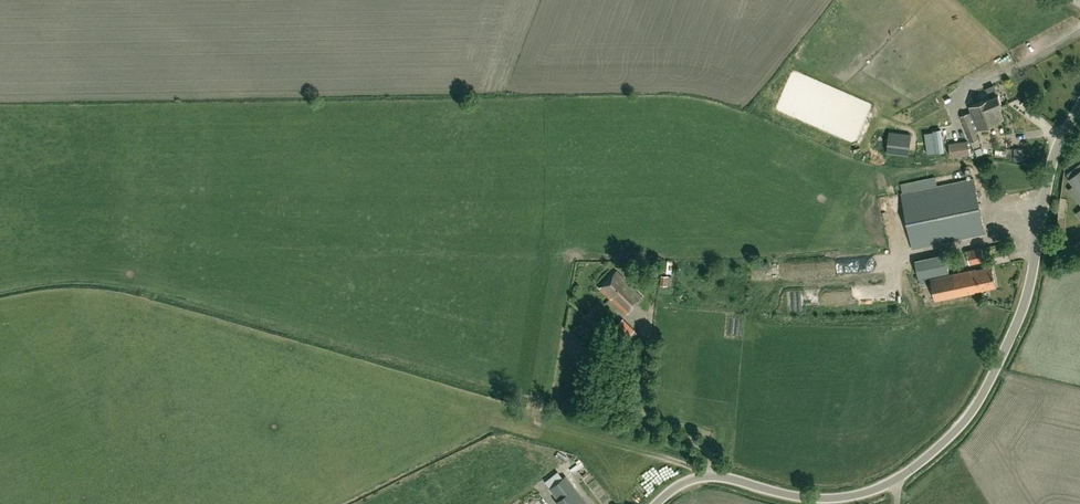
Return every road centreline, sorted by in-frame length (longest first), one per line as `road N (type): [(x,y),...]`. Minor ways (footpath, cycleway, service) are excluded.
road 1 (unclassified): [(657,503),(685,481),(716,477),(812,498),(846,496),(894,479),(953,434),(1018,322),(1054,155),(1079,101)]

